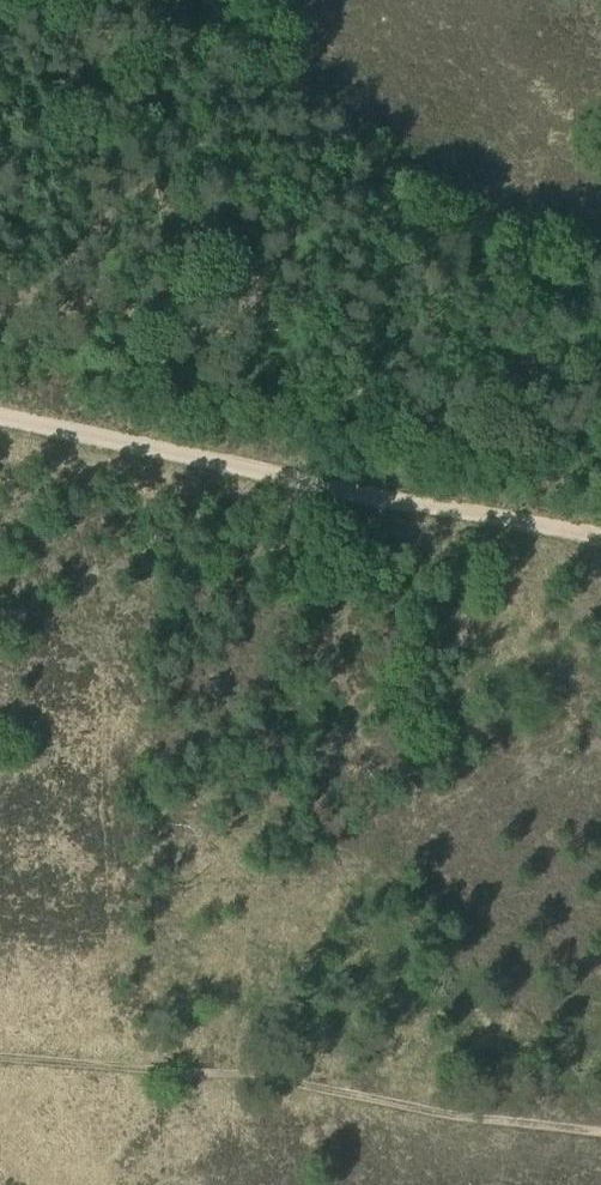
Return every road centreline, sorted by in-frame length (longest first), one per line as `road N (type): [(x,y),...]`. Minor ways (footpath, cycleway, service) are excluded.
road 1 (track): [(600,539),(0,415)]
road 2 (track): [(600,1133),(448,1115),(258,1076),(0,1057)]

